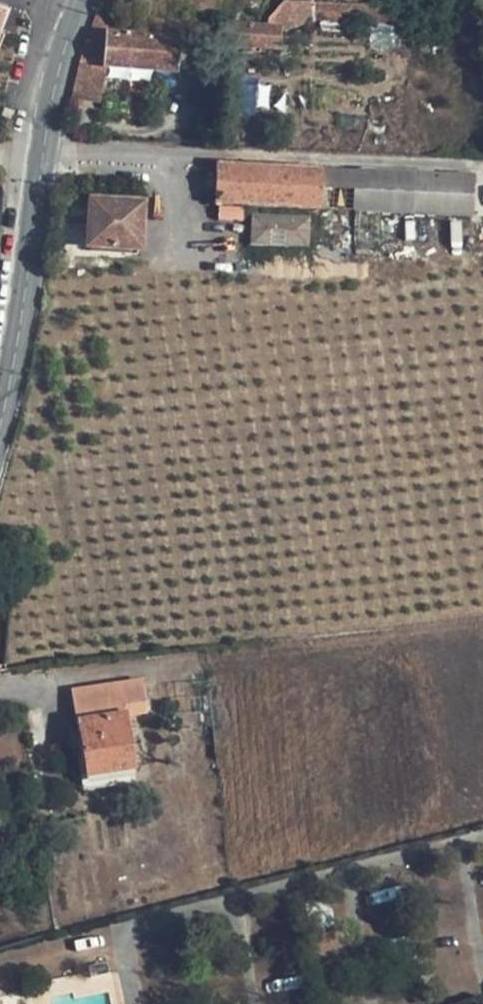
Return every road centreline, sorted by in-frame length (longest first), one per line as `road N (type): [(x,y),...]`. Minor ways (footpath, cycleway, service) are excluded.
road 1 (secondary): [(83,0),(54,106),(0,437)]

